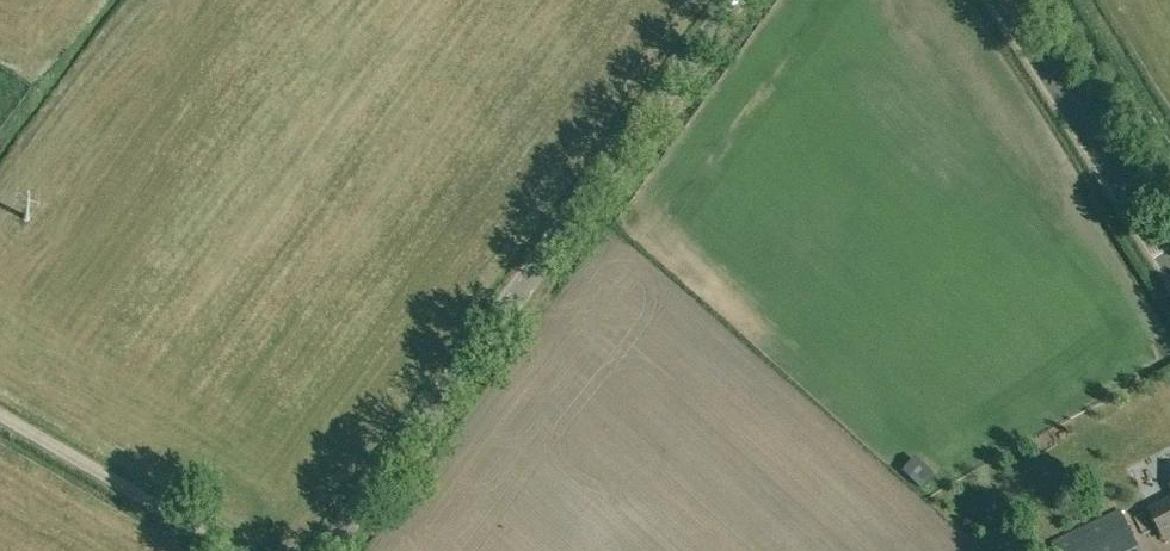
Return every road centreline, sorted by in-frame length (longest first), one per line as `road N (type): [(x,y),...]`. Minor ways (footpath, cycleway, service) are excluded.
road 1 (unclassified): [(329,550),(738,0)]
road 2 (unclassified): [(1169,275),(997,0)]
road 3 (track): [(234,550),(0,413)]

